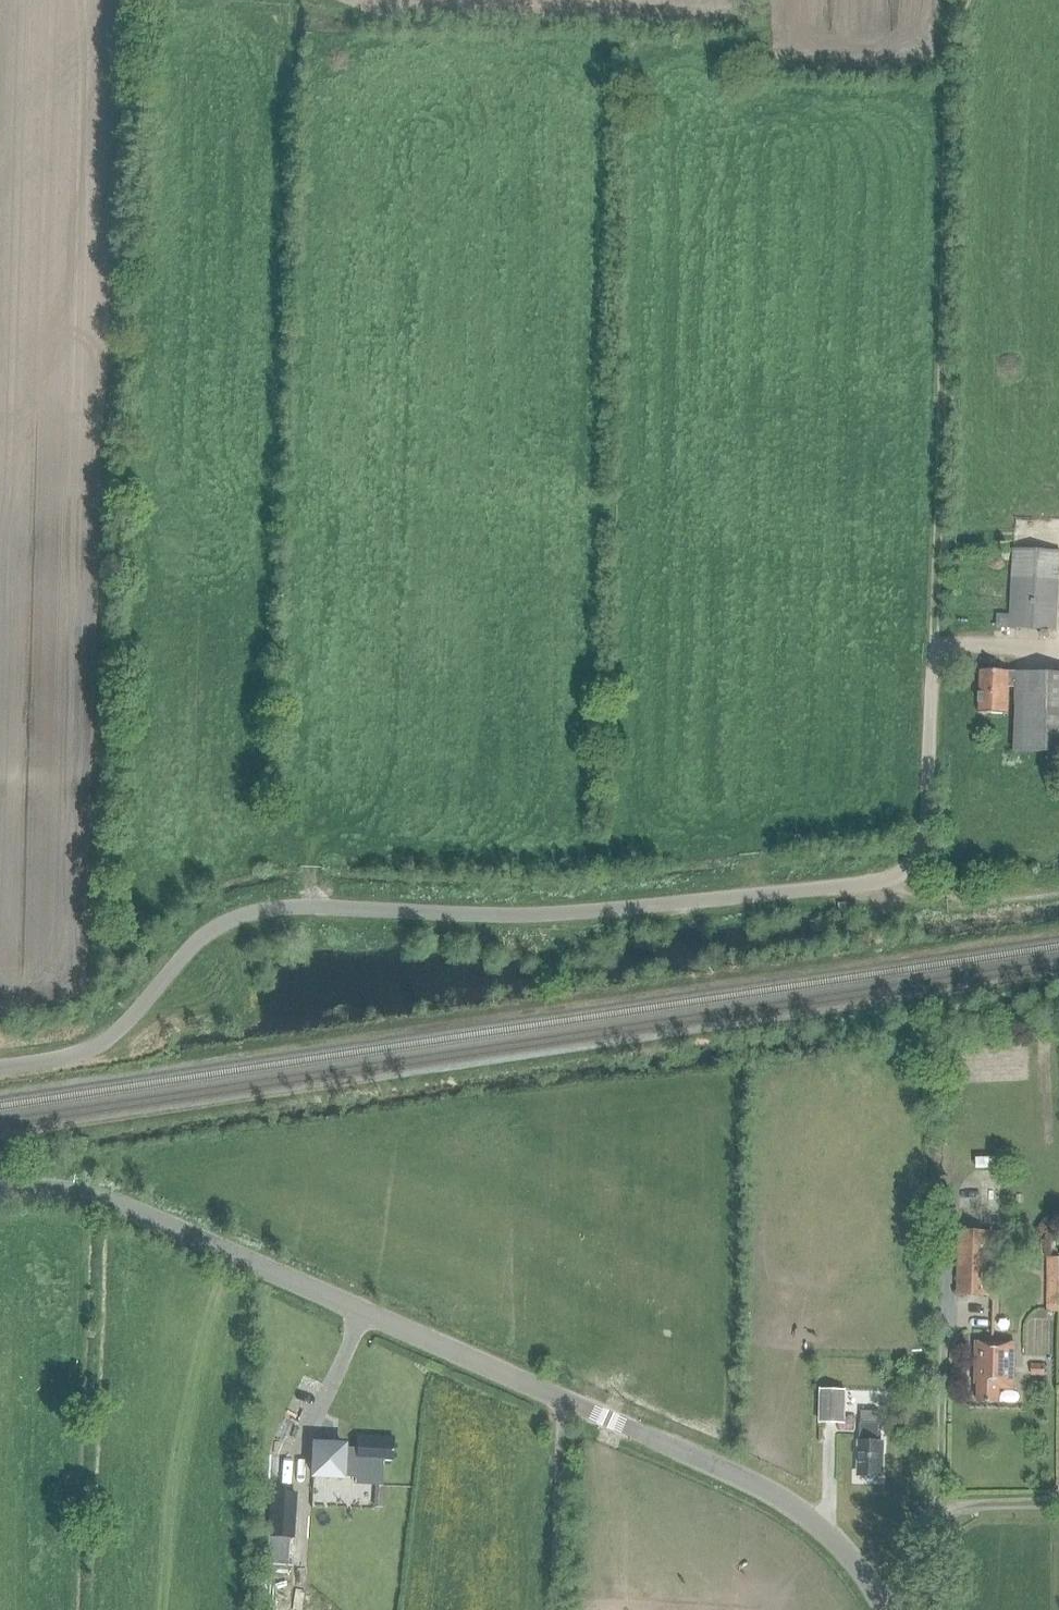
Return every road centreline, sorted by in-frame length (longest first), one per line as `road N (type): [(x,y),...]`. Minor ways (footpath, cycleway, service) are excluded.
road 1 (unclassified): [(885,1609),(868,1577),(819,1527),(736,1474),(131,1209),(83,1194),(0,1191)]
road 2 (unclassified): [(0,1068),(60,1059),(110,1038),(208,933),(260,912),(513,915),(896,878)]

